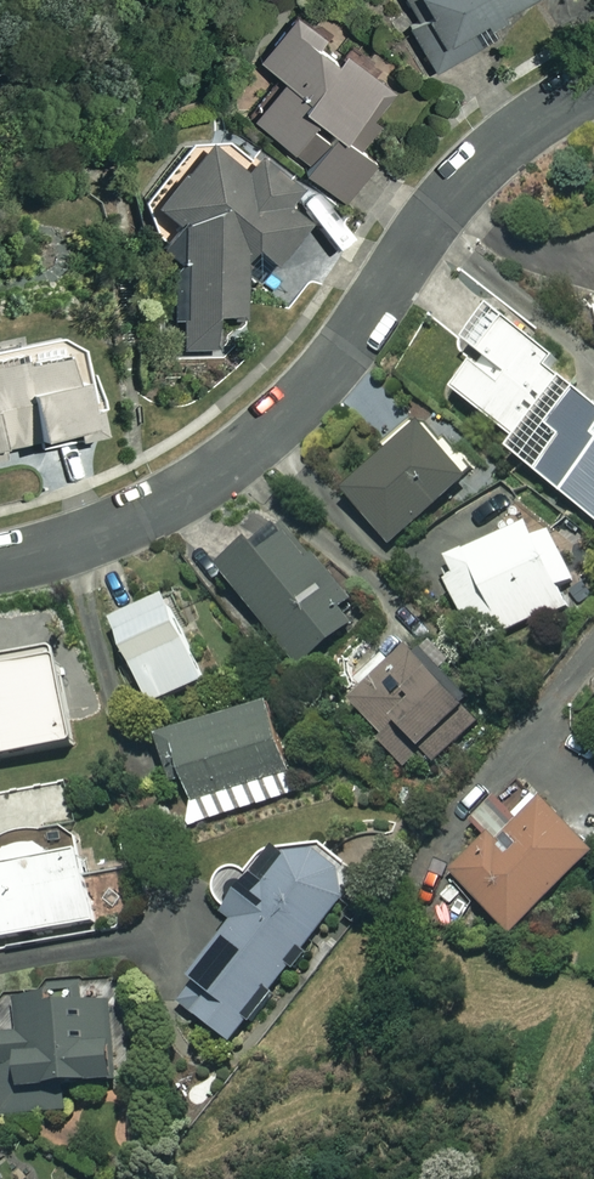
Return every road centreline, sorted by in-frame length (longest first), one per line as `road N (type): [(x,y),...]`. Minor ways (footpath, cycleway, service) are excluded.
road 1 (residential): [(0,562),(99,535),(239,456),(331,363),(472,165),(516,130),(593,89)]

